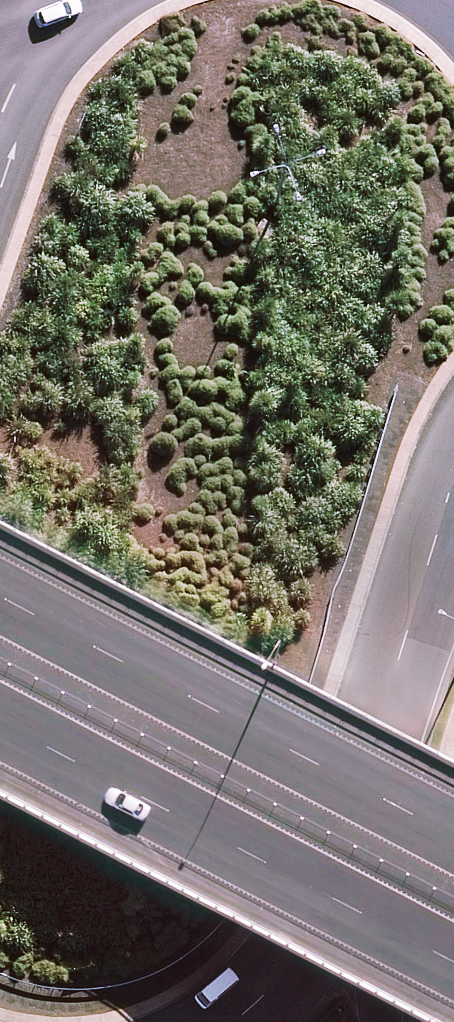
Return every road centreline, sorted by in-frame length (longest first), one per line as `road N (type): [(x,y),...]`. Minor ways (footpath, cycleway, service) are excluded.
road 1 (motorway): [(453,972),(0,731)]
road 2 (motorway): [(0,601),(453,839)]
road 3 (secondary): [(453,488),(345,856)]
road 4 (secondary): [(345,856),(319,917),(266,989),(227,1021)]
road 5 (secondary): [(345,856),(377,1021)]
road 6 (secondary): [(0,119),(40,44),(75,5)]

